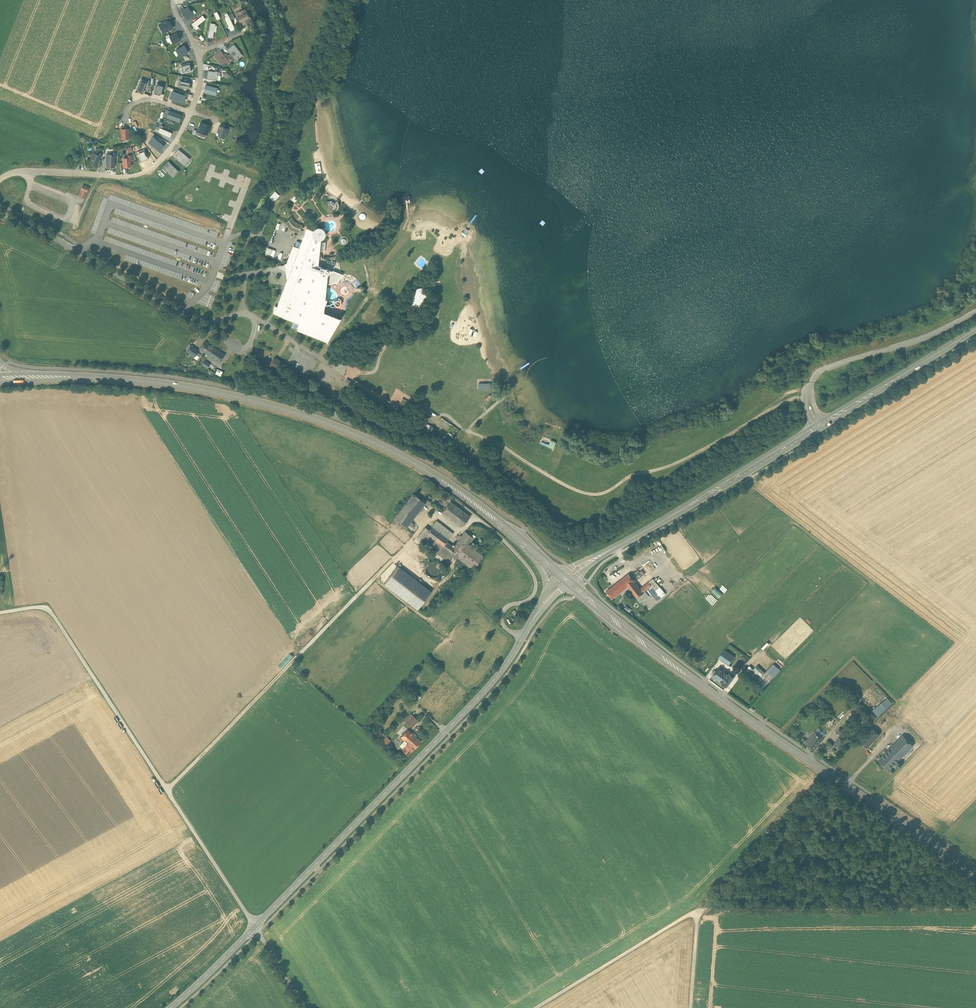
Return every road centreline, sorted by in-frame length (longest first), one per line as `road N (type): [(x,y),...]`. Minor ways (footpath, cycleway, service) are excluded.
road 1 (tertiary): [(170,1007),(488,687),(544,603)]
road 2 (primary): [(532,550),(423,467),(327,423),(206,390),(42,376)]
road 3 (primary): [(975,876),(681,670),(565,578)]
road 4 (tertiary): [(565,578),(975,330)]
road 5 (track): [(256,926),(54,614),(44,607),(0,612)]
road 6 (track): [(809,400),(790,399),(673,465),(597,494),(579,492),(467,431)]
road 7 (track): [(692,1007),(699,911),(539,1007)]
road 8 (residential): [(0,212),(203,326)]
road 9 (residential): [(191,112),(164,158),(141,173),(0,179)]

